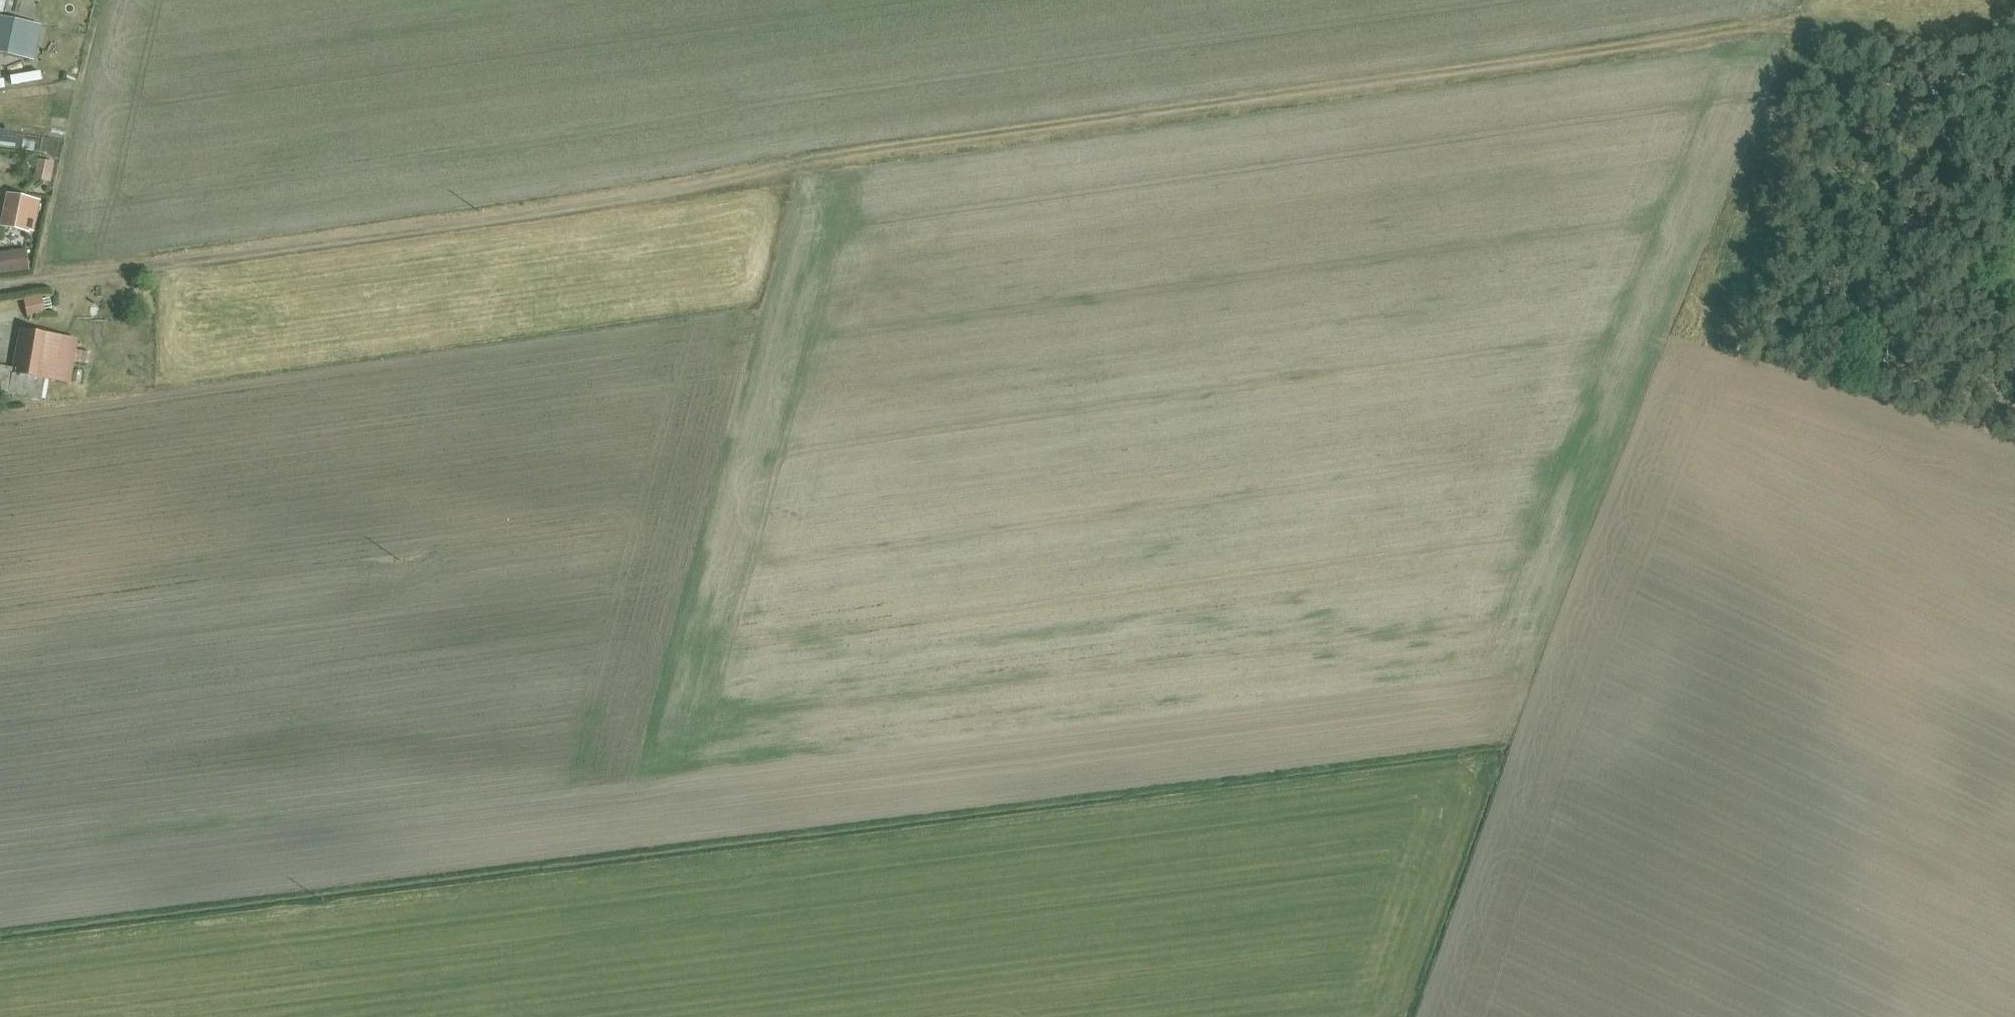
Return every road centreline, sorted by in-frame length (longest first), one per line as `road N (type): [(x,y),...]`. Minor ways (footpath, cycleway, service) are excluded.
road 1 (track): [(0,289),(704,184),(819,159),(1825,18)]

